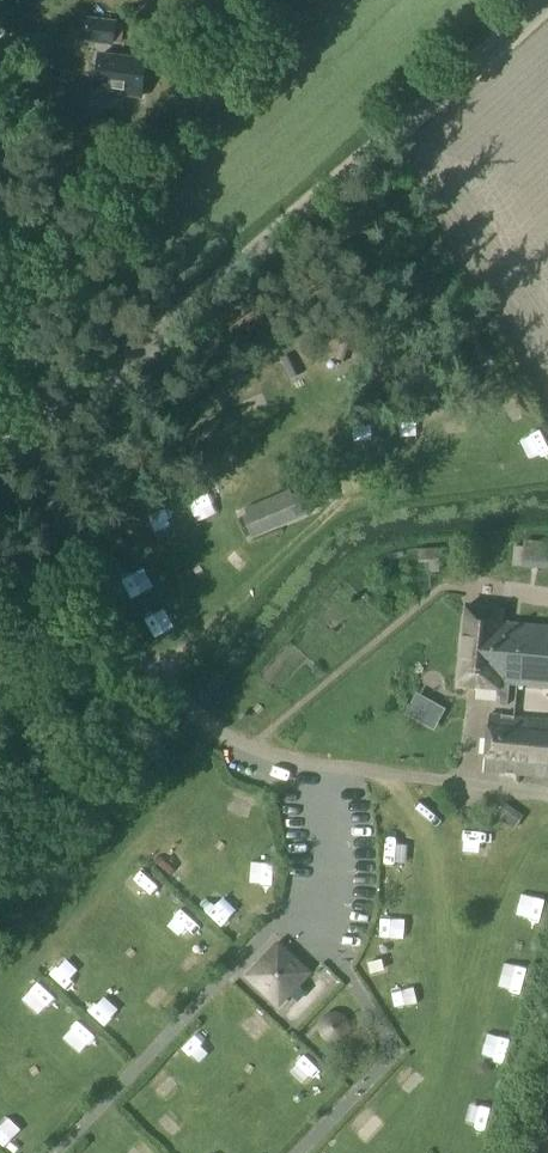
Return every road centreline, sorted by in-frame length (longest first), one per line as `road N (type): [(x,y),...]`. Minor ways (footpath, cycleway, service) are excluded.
road 1 (unclassified): [(0,463),(142,363),(547,6)]
road 2 (track): [(158,676),(352,497),(547,486)]
road 3 (track): [(0,212),(15,455)]

